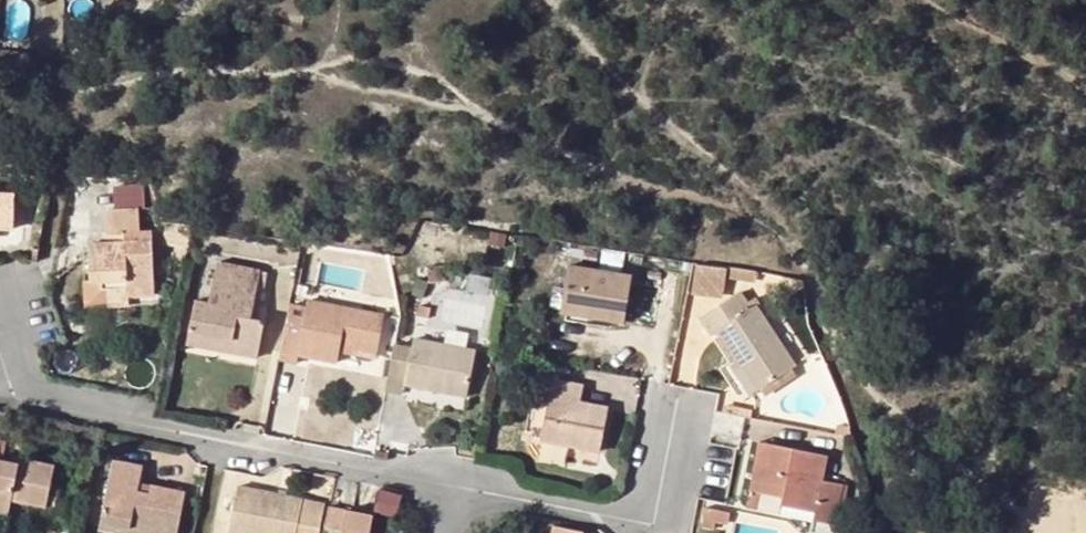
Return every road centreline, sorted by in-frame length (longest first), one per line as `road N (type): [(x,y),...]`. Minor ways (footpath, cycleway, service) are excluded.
road 1 (residential): [(0,336),(24,397),(457,489)]
road 2 (residential): [(457,489),(652,530),(681,407)]

